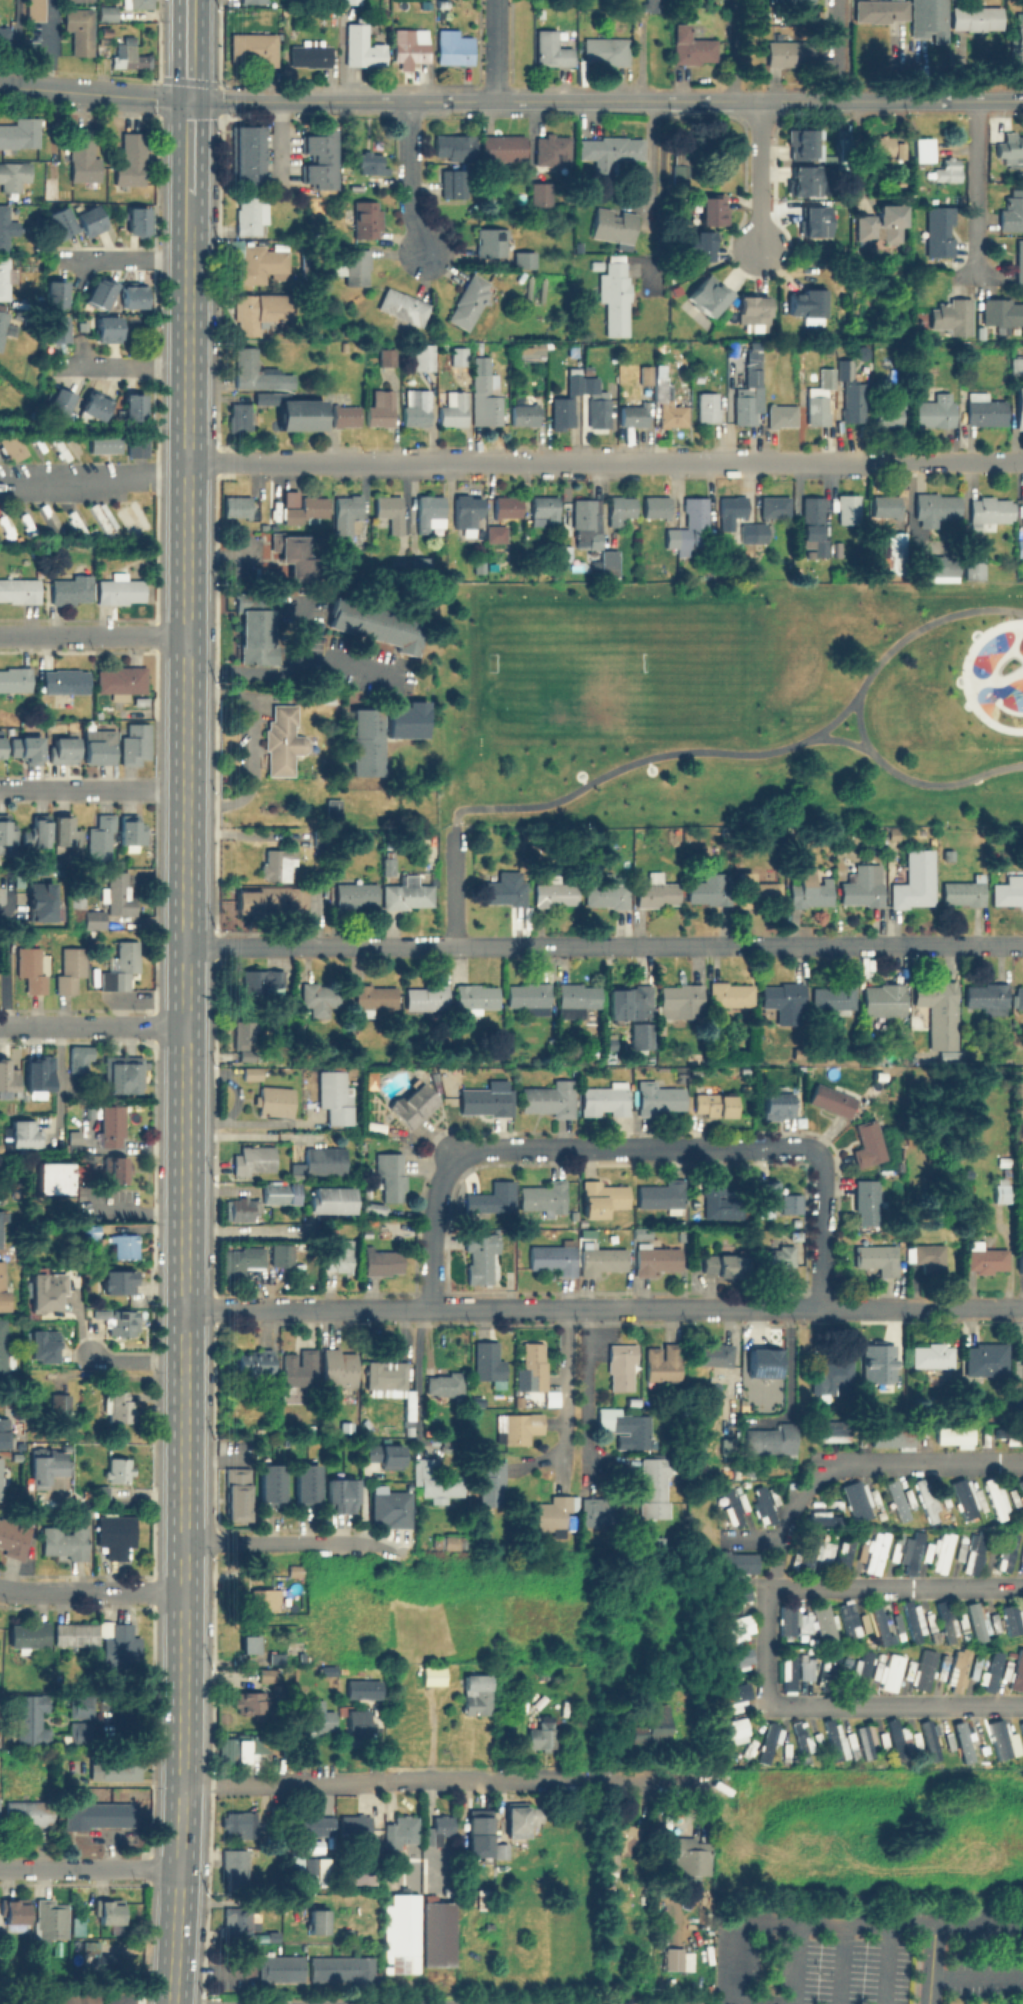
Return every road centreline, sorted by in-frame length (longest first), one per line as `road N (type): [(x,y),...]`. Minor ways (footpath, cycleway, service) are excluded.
road 1 (secondary): [(188,231),(183,1718),(172,2003)]
road 2 (residential): [(185,948),(1022,946)]
road 3 (residential): [(186,464),(1022,463)]
road 4 (tertiary): [(340,102),(1022,102)]
road 5 (residential): [(181,1786),(701,1780)]
road 6 (residential): [(456,1155),(495,1147),(813,1149)]
road 7 (residential): [(354,1307),(677,1306)]
road 8 (tertiary): [(43,90),(340,102)]
road 9 (residential): [(821,1307),(1022,1306)]
road 10 (residential): [(0,637),(186,637)]
road 11 (residential): [(0,1026),(184,1028)]
road 12 (residential): [(183,1544),(367,1544)]
road 13 (residential): [(0,1587),(183,1593)]
road 14 (residential): [(585,1306),(585,1486)]
road 15 (residential): [(0,1870),(179,1871)]
road 16 (residential): [(184,1309),(354,1307)]
road 17 (residential): [(821,1307),(822,1159),(813,1149)]
road 18 (residential): [(456,1155),(433,1210),(429,1306)]
road 19 (residential): [(408,102),(411,223),(425,252)]
road 20 (residential): [(758,101),(759,251)]
road 21 (residential): [(677,1306),(821,1307)]
road 22 (residential): [(58,365),(187,367)]
road 23 (residential): [(60,258),(187,260)]

